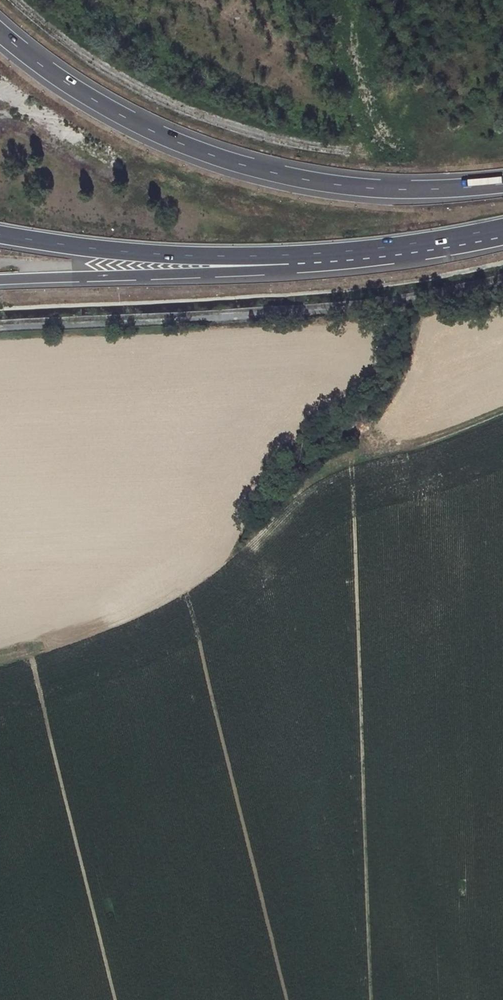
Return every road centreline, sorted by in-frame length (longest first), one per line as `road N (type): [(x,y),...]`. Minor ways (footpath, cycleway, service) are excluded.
road 1 (motorway): [(264,171),(157,134),(0,32)]
road 2 (motorway): [(0,281),(251,270),(290,255)]
road 3 (trunk): [(0,234),(139,253),(290,255)]
road 4 (trunk): [(502,184),(373,189),(264,171)]
road 5 (trunk): [(290,255),(502,228)]

